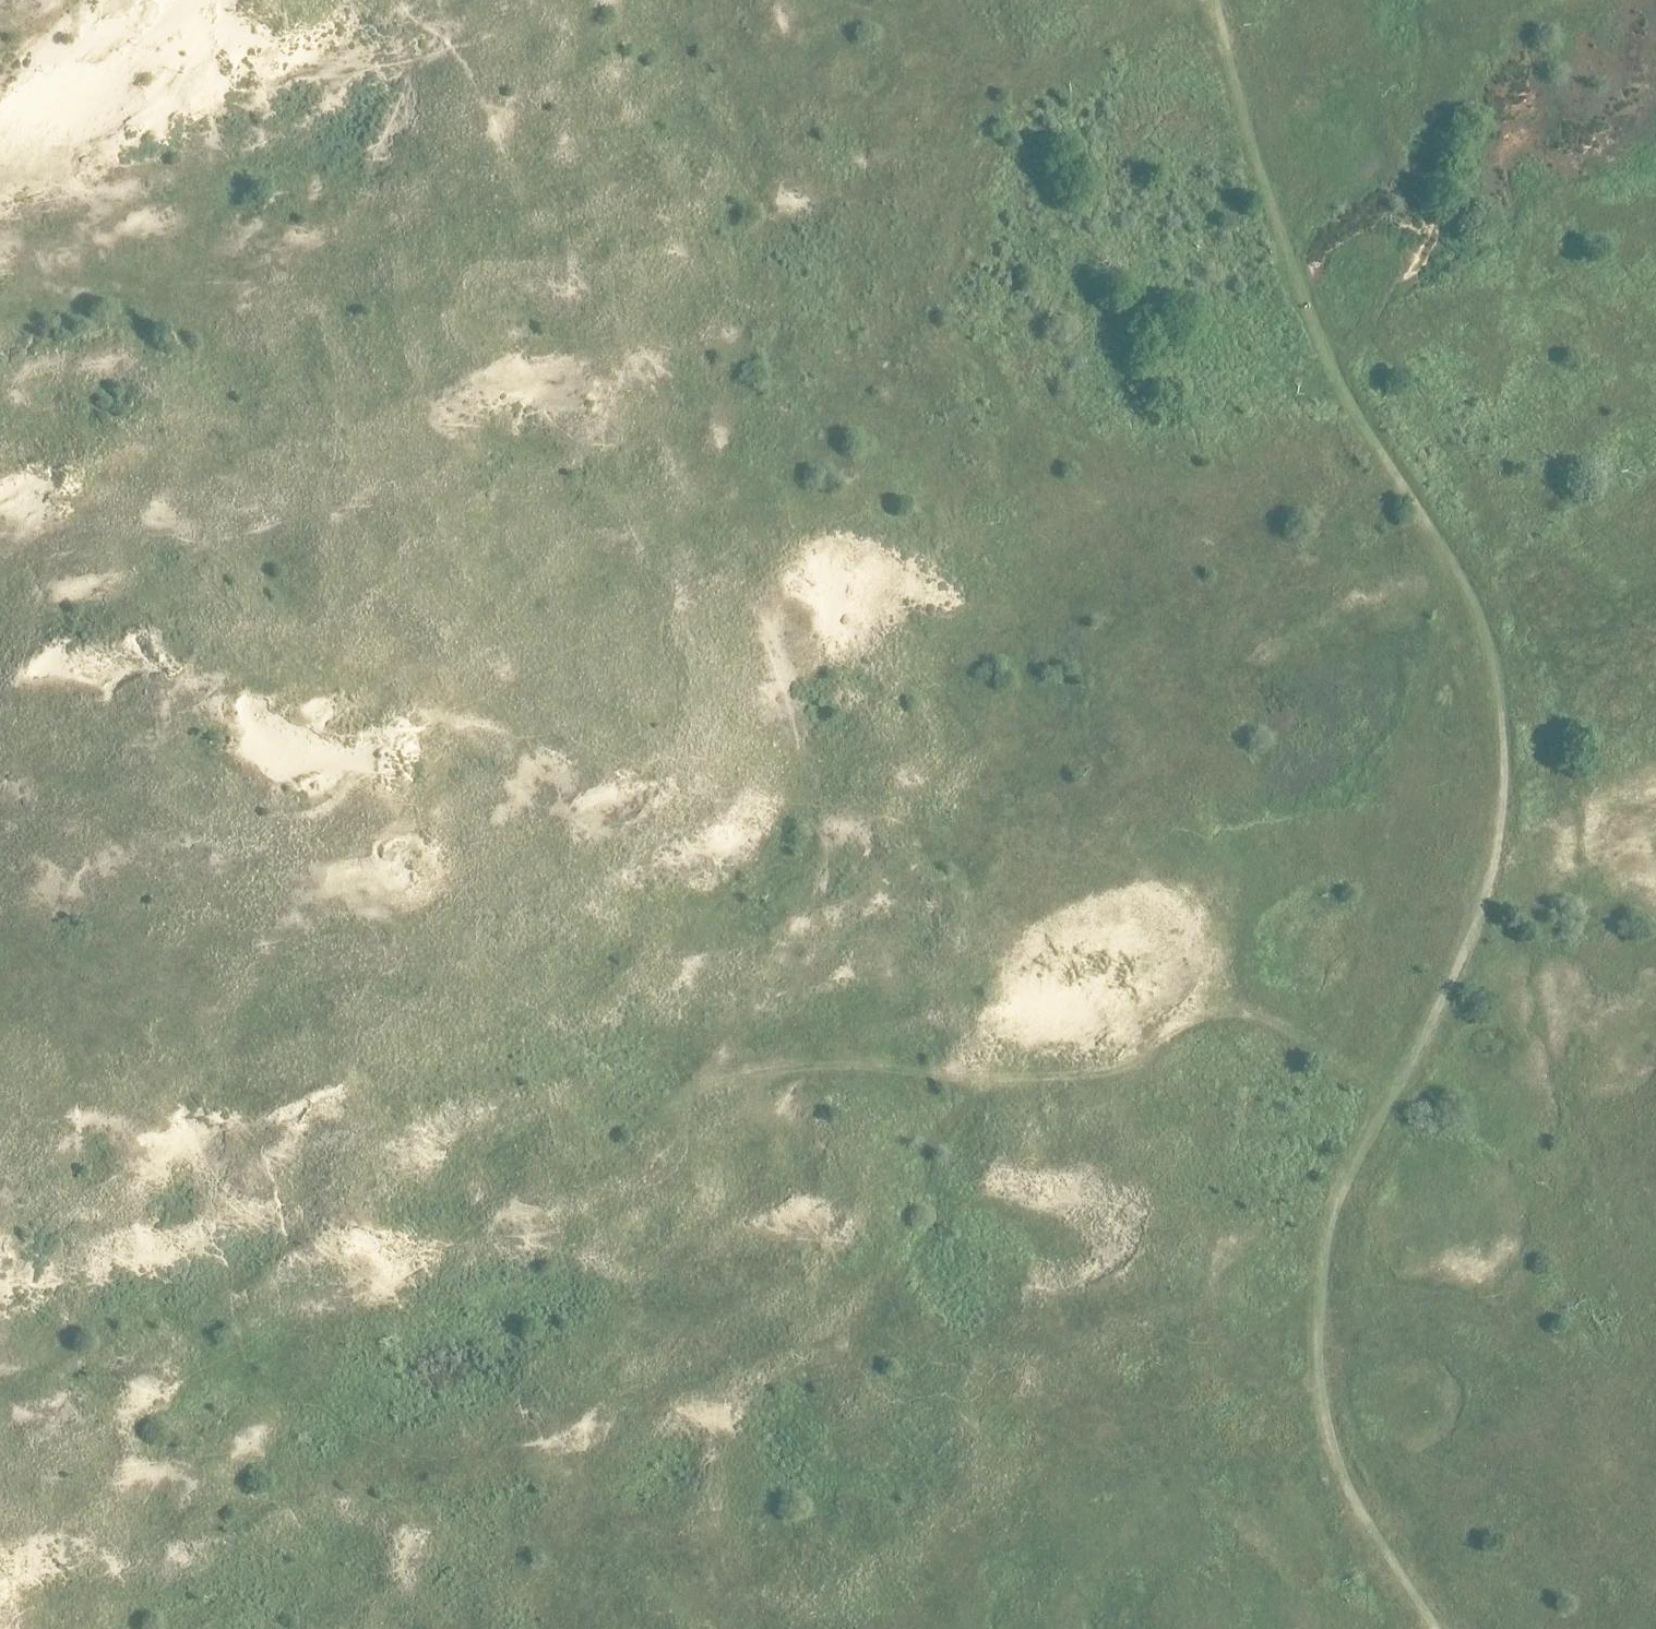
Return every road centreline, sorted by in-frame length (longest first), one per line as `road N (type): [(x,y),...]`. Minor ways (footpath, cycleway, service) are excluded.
road 1 (track): [(1432,1628),(1327,1433),(1316,1364),(1320,1299),(1328,1235),(1356,1158),(1446,994),(1486,897),(1503,834),(1510,753),(1477,607),(1315,334),(1212,0)]

